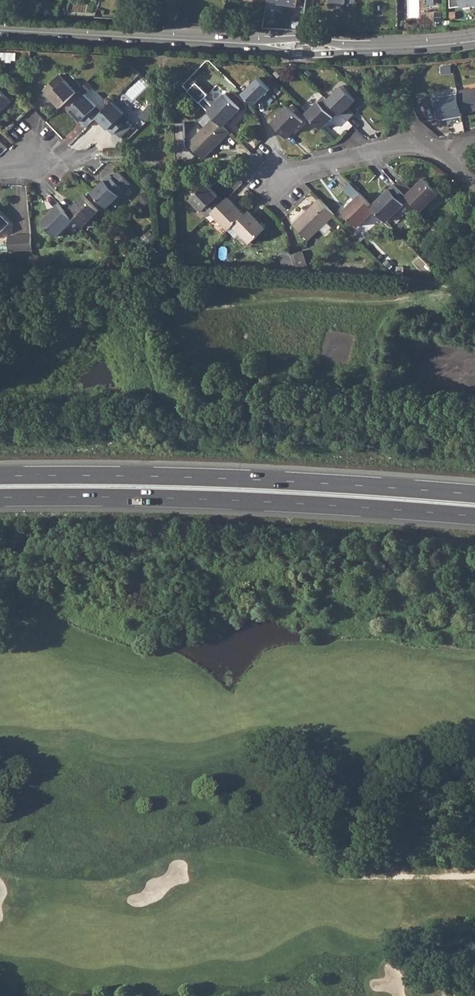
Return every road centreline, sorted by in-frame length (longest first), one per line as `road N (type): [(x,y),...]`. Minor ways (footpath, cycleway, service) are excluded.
road 1 (motorway): [(0,497),(206,499),(474,516)]
road 2 (motorway): [(474,495),(226,479),(0,476)]
road 3 (secondary): [(0,30),(232,44)]
road 4 (residential): [(438,154),(400,147),(276,183)]
road 5 (secondary): [(363,49),(309,38),(232,44)]
road 6 (secondary): [(232,44),(302,54),(363,49)]

